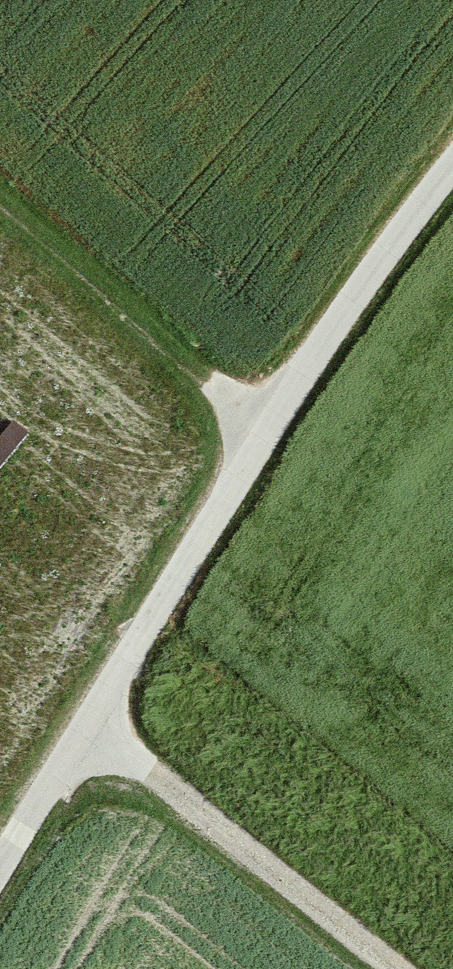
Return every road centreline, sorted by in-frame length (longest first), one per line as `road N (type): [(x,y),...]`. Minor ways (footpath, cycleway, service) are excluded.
road 1 (unclassified): [(452,169),(269,433),(0,871)]
road 2 (track): [(394,968),(89,725)]
road 3 (track): [(269,433),(0,196)]

